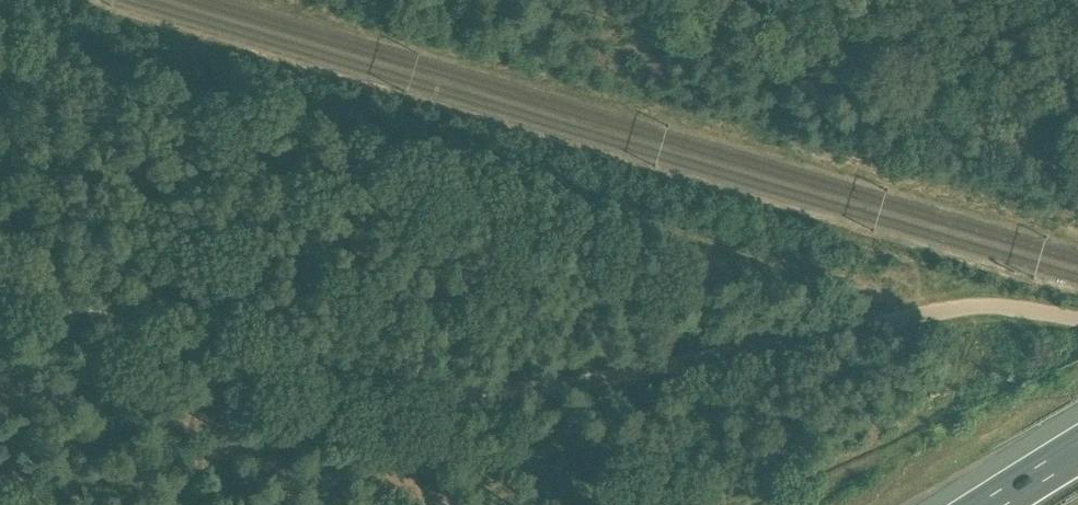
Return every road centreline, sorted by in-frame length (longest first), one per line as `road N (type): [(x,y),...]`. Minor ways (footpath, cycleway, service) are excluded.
road 1 (track): [(0,33),(764,266),(869,286),(902,297),(917,316)]
road 2 (track): [(1077,319),(963,306),(538,389),(450,394)]
road 3 (track): [(450,394),(354,386),(0,293)]
road 4 (track): [(119,504),(114,352)]

